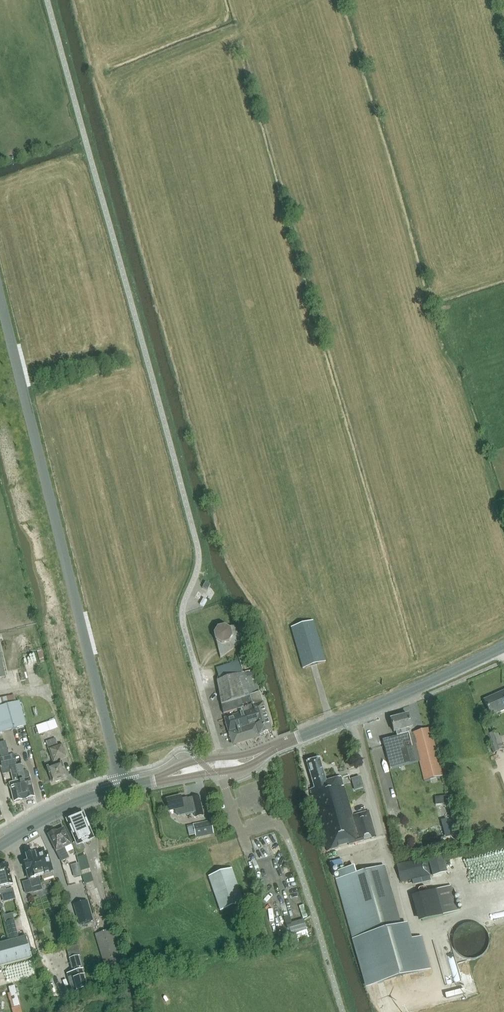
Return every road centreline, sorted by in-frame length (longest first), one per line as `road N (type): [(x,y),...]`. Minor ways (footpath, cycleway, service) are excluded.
road 1 (unclassified): [(0,298),(121,788)]
road 2 (unclassified): [(343,1011),(285,830),(272,822),(241,833),(222,771)]
road 3 (secondary): [(266,750),(503,646)]
road 4 (secondary): [(0,843),(121,788)]

